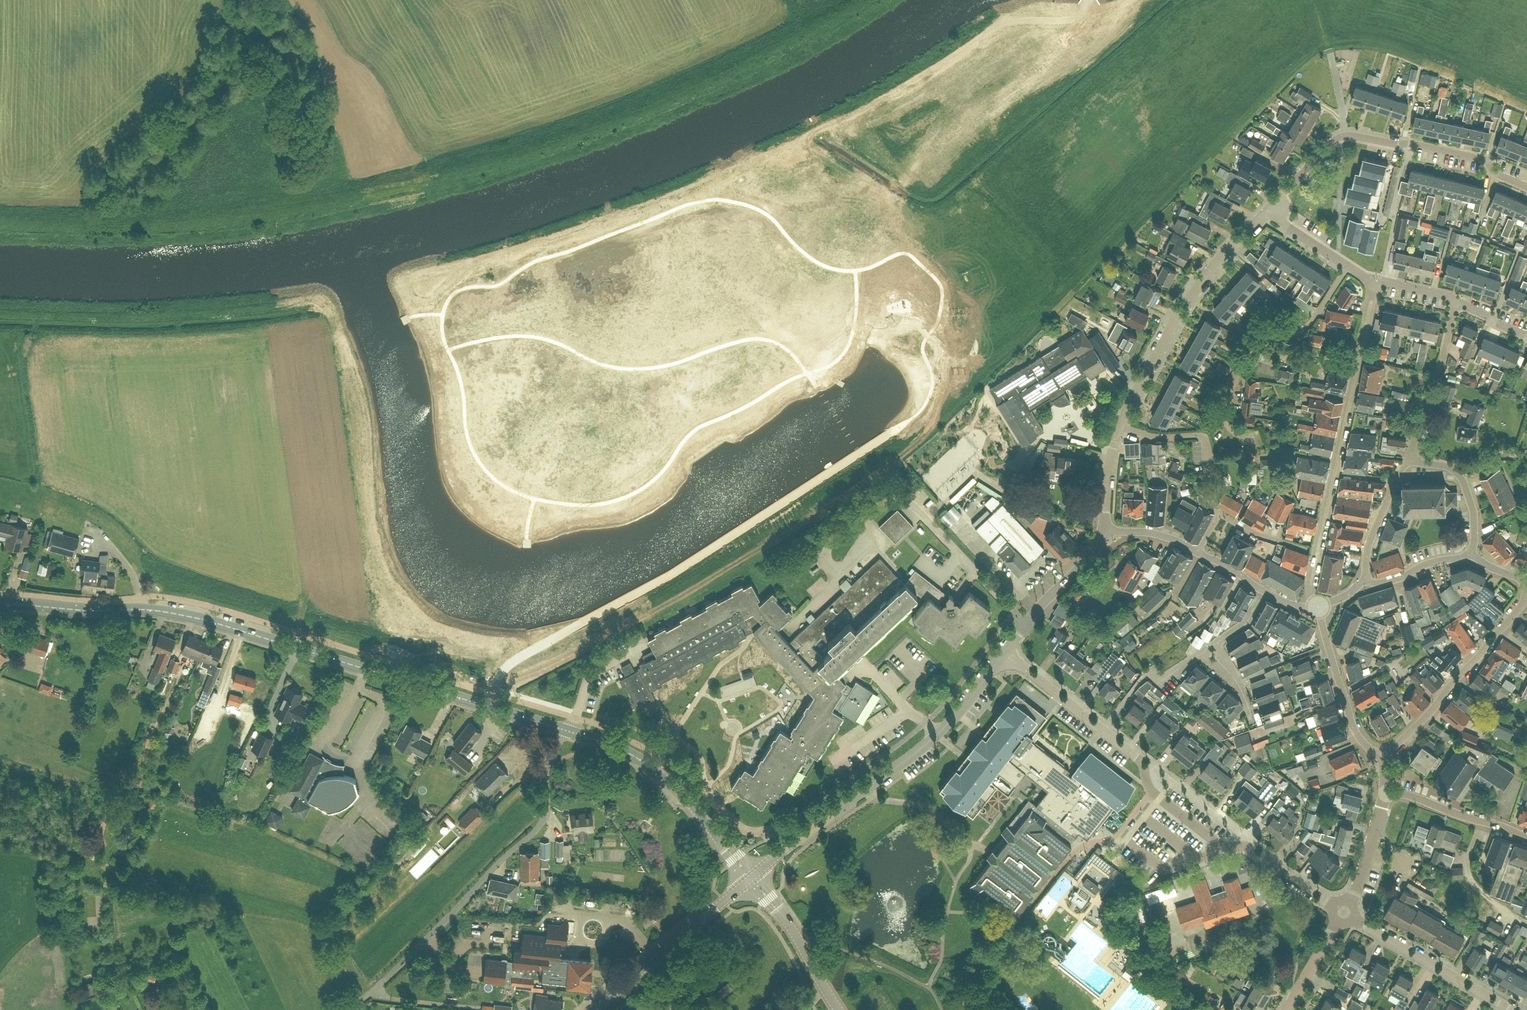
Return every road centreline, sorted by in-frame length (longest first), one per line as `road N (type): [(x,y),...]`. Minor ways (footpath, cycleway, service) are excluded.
road 1 (secondary): [(0,603),(173,612),(567,730)]
road 2 (residential): [(1343,913),(1251,848),(1220,845),(1151,791),(1135,756),(1003,652)]
road 3 (unclassified): [(345,1009),(541,824),(548,758),(567,730)]
road 4 (residential): [(1103,530),(1111,449),(1148,367),(1179,309),(1266,211)]
road 5 (residential): [(751,878),(913,754),(962,708),(1003,652)]
road 6 (residential): [(1316,605),(1311,585),(1375,278)]
road 7 (residential): [(1266,211),(1346,135),(1487,160),(1495,173),(1526,186)]
road 8 (secondary): [(751,878),(659,772),(567,730)]
road 9 (residential): [(1381,752),(1428,714),(1520,607),(1526,585)]
road 10 (secondary): [(594,1009),(751,878)]
road 11 (residential): [(1510,1009),(1343,913)]
road 12 (residential): [(1266,592),(1181,543),(1103,530)]
road 13 (residential): [(1381,752),(1352,724),(1316,605)]
road 14 (residential): [(1409,459),(1456,302)]
road 15 (tertiary): [(839,1009),(751,878)]
road 16 (residential): [(1003,652),(1103,530)]
road 17 (residential): [(1384,792),(1526,836)]
road 18 (residential): [(1409,459),(1451,468),(1464,482),(1473,513),(1469,552)]
road 19 (residential): [(1364,578),(1372,534),(1409,459)]
road 20 (residential): [(1375,278),(1266,211)]

